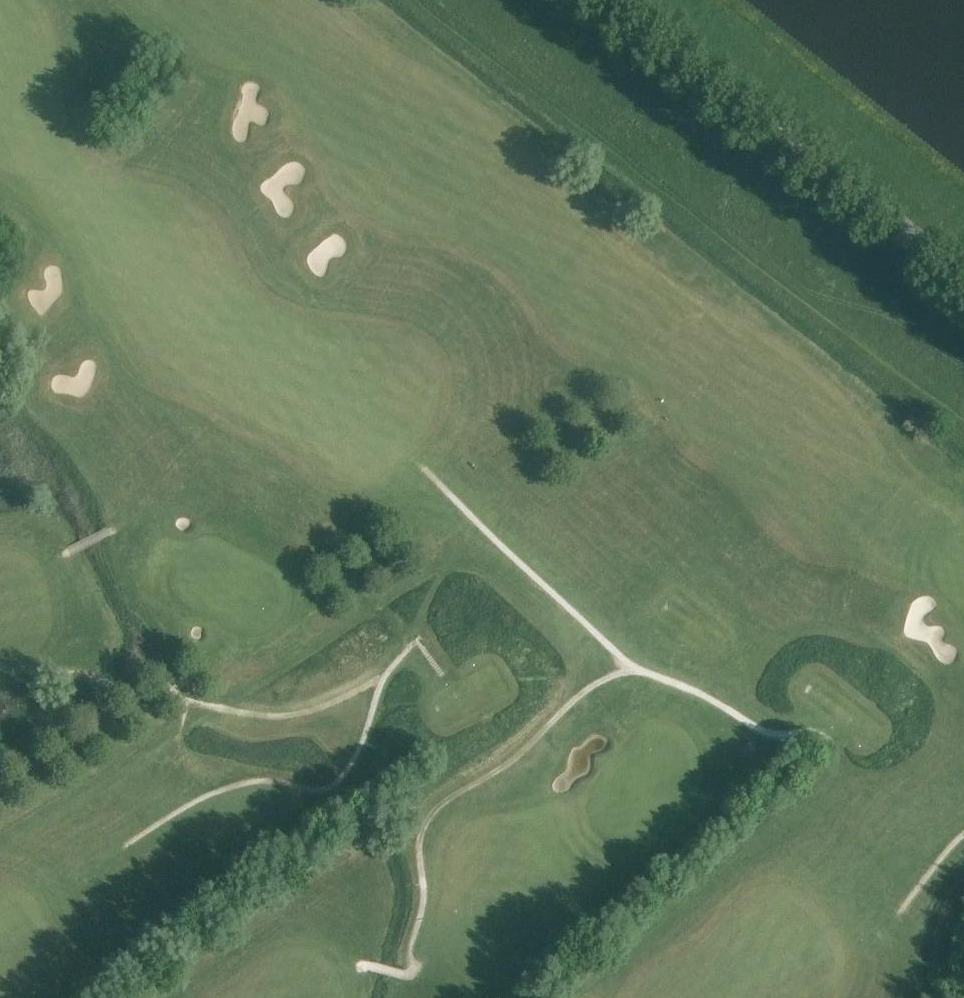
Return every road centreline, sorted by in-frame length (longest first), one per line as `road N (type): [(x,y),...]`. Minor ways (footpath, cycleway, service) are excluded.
road 1 (tertiary): [(963,276),(612,0)]

